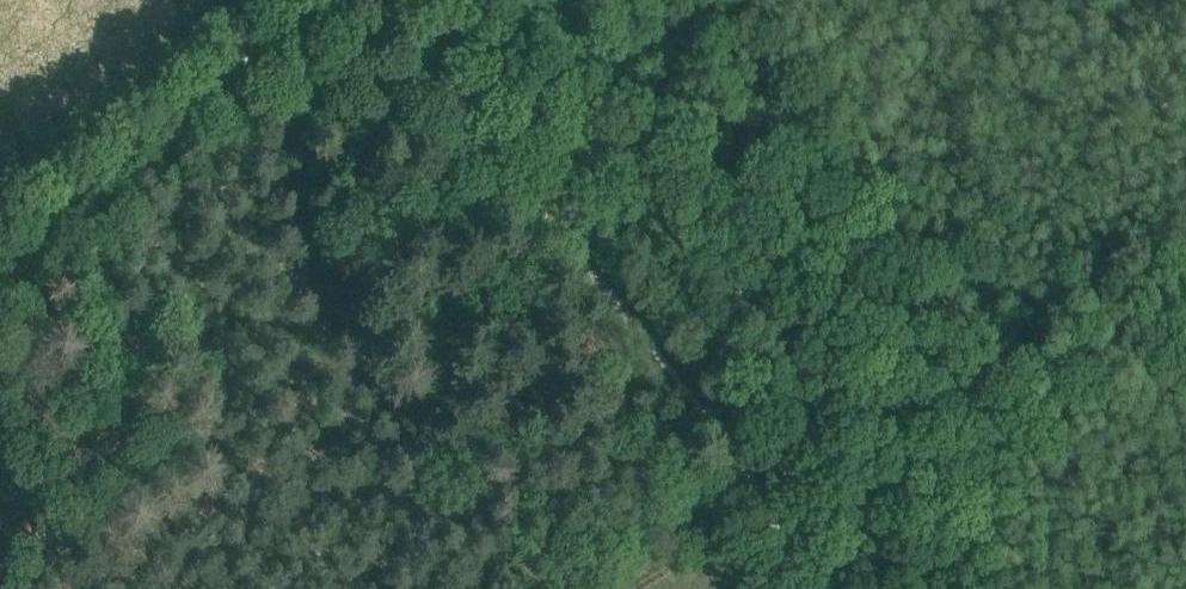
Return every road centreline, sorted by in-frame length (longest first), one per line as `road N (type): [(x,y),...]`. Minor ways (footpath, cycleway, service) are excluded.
road 1 (track): [(805,588),(731,456),(375,0)]

